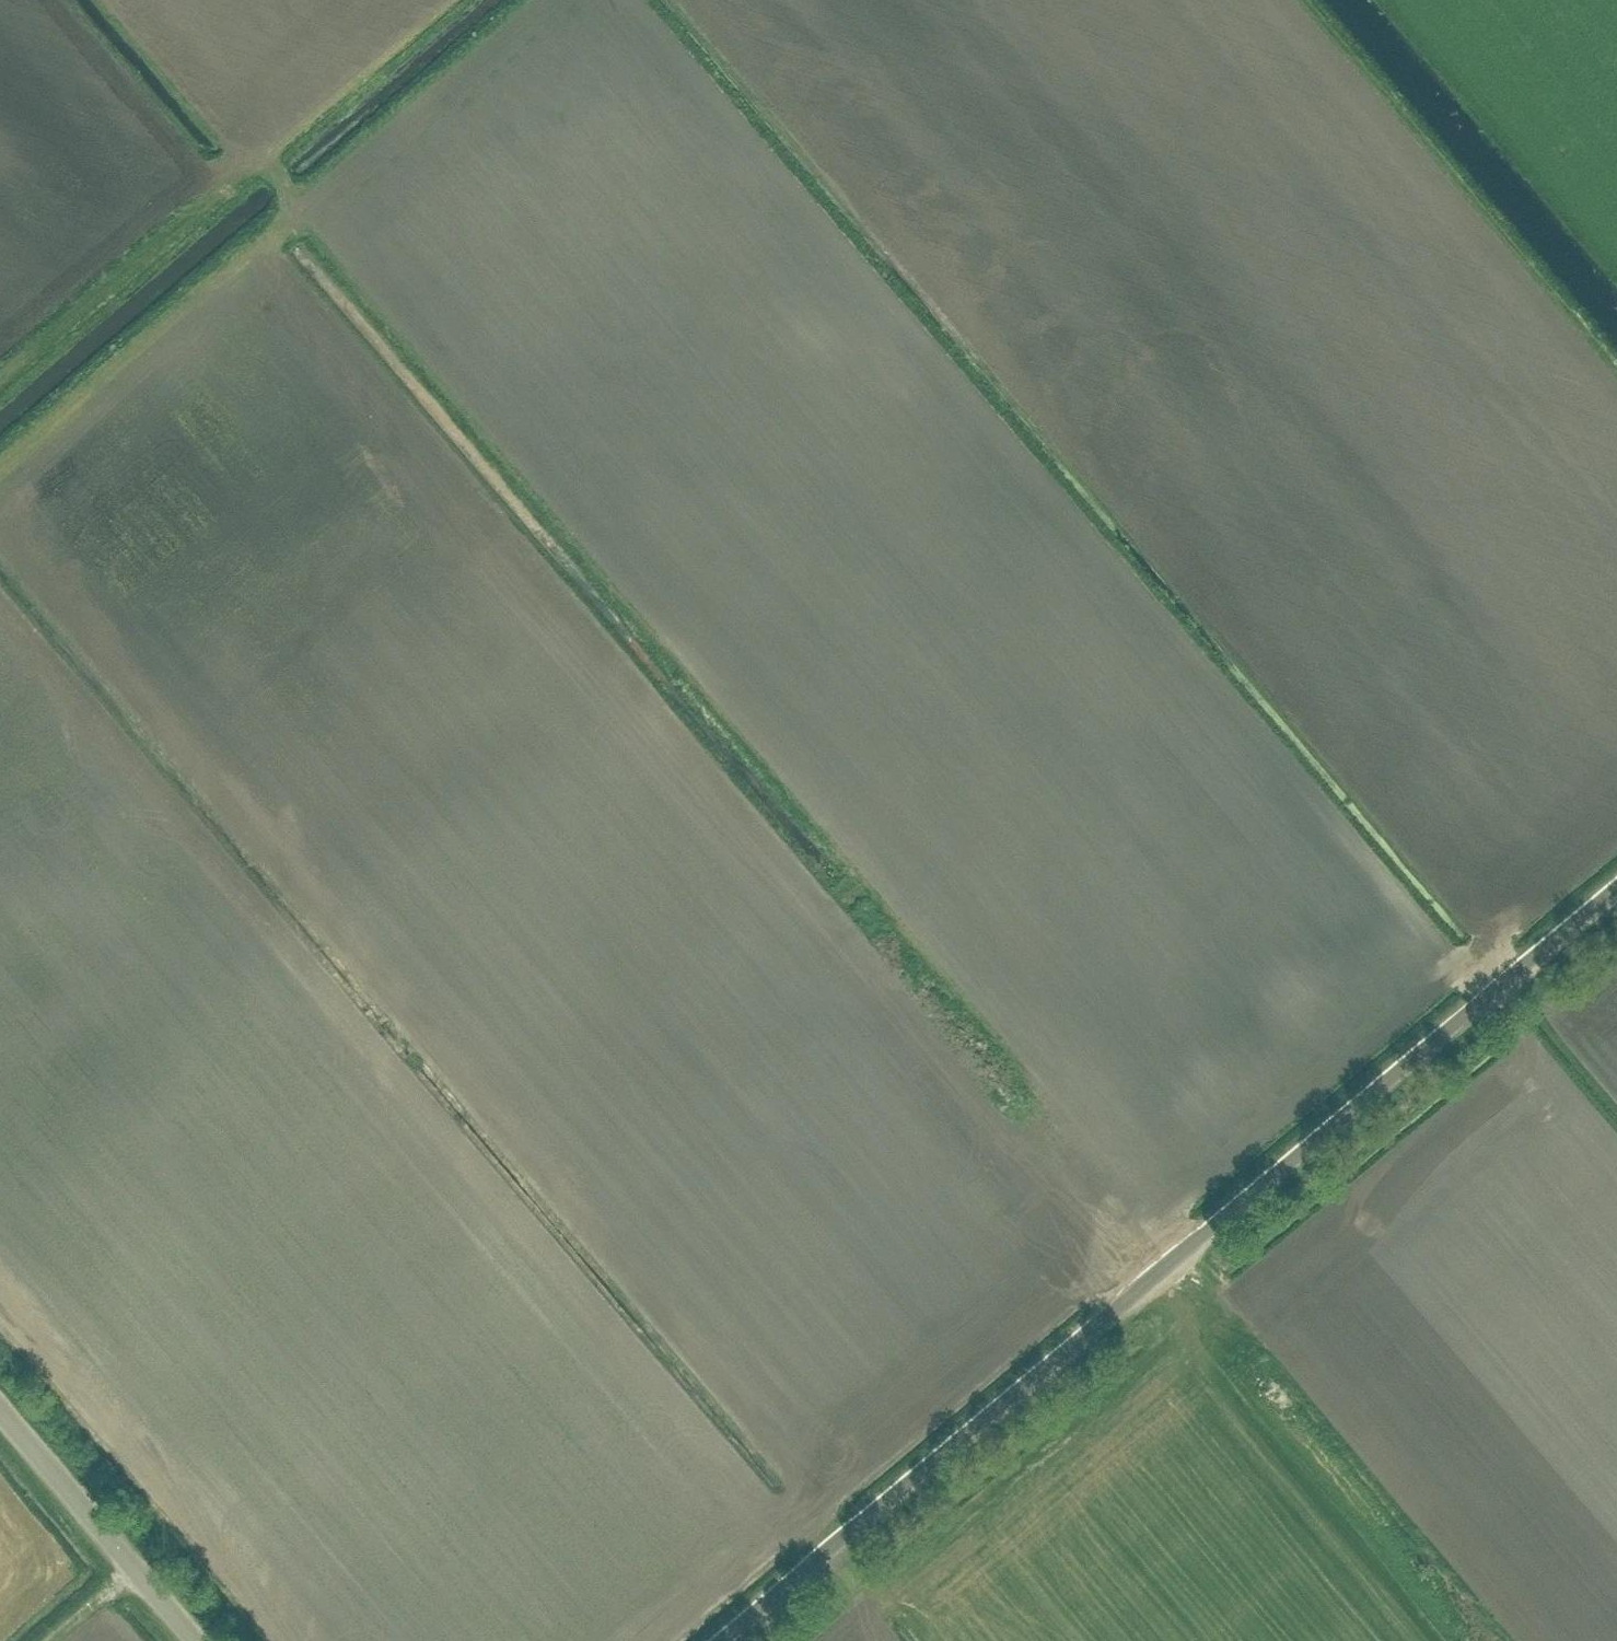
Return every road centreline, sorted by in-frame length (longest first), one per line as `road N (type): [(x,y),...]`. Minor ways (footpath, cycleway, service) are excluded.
road 1 (unclassified): [(724,1640),(1616,888)]
road 2 (track): [(0,376),(449,0)]
road 3 (tertiary): [(197,1640),(0,1407)]

